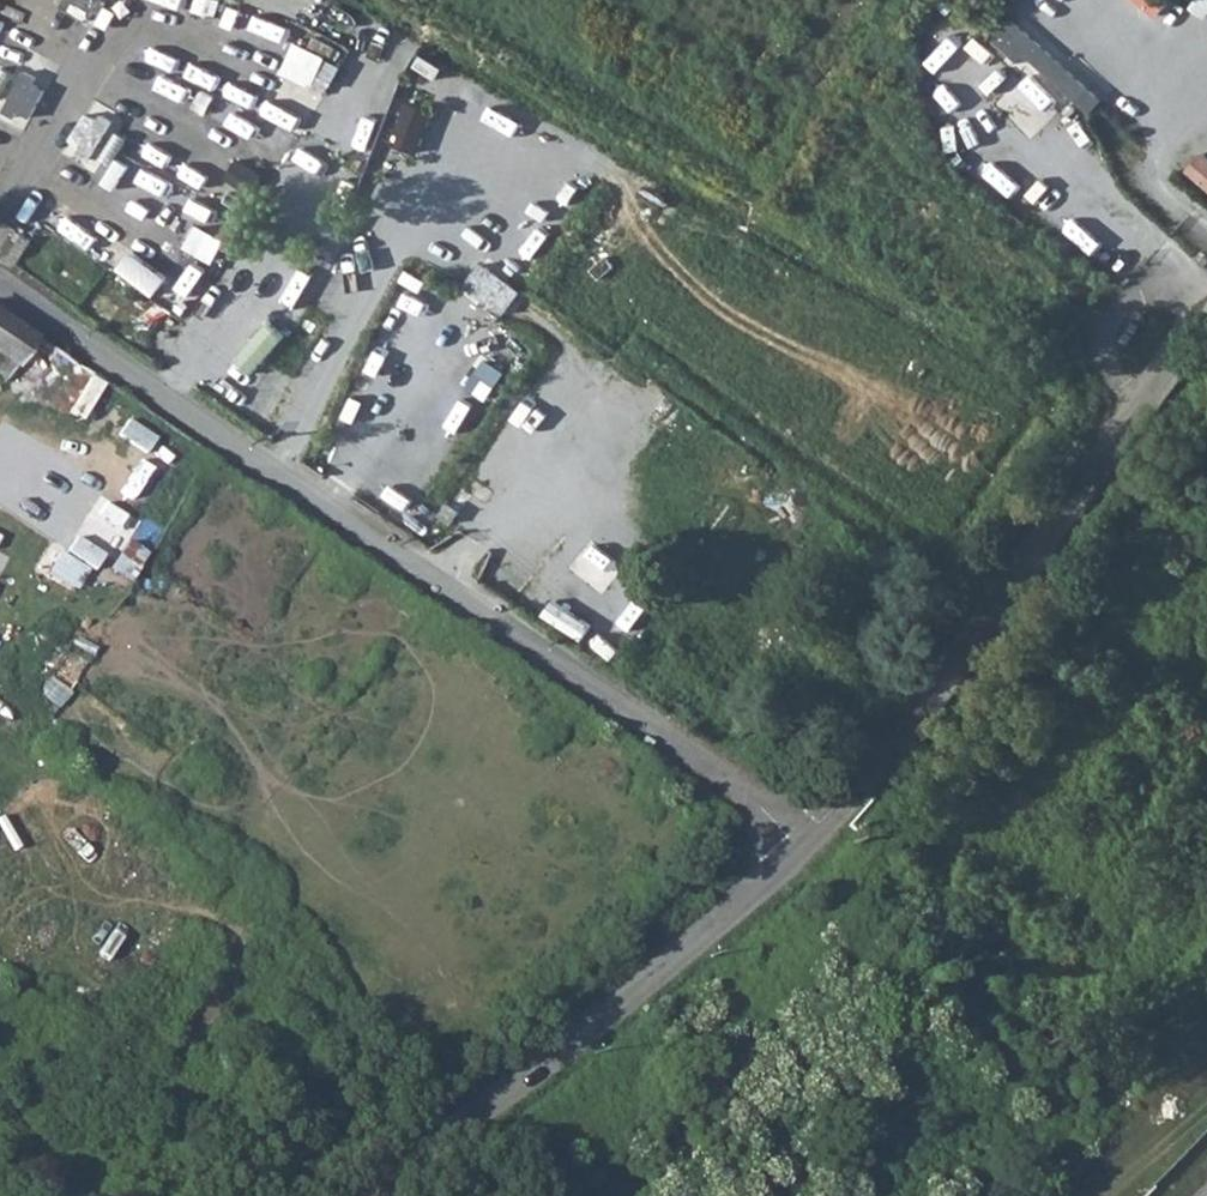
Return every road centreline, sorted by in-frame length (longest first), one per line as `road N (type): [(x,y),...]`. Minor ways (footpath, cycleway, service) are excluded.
road 1 (unclassified): [(0,282),(819,834)]
road 2 (unclassified): [(1206,318),(819,834)]
road 3 (residential): [(819,834),(361,1195)]

